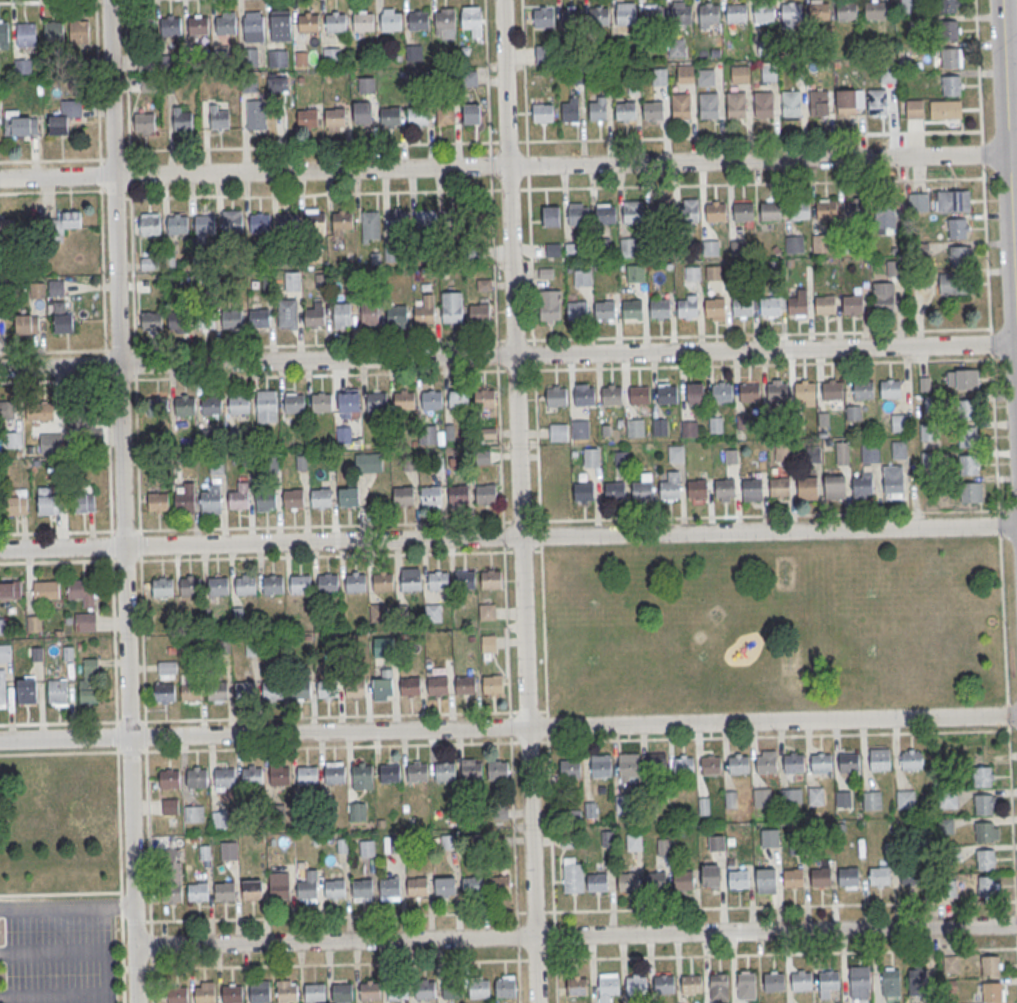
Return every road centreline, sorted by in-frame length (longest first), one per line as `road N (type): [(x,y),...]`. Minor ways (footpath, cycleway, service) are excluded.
road 1 (residential): [(1016,343),(0,368)]
road 2 (residential): [(1016,526),(0,550)]
road 3 (residential): [(1016,717),(0,740)]
road 4 (residential): [(1009,151),(0,178)]
road 5 (residential): [(501,0),(537,1002)]
road 6 (residential): [(108,0),(137,1002)]
road 7 (residential): [(1016,926),(136,946)]
road 8 (tertiary): [(1003,0),(1016,343)]

